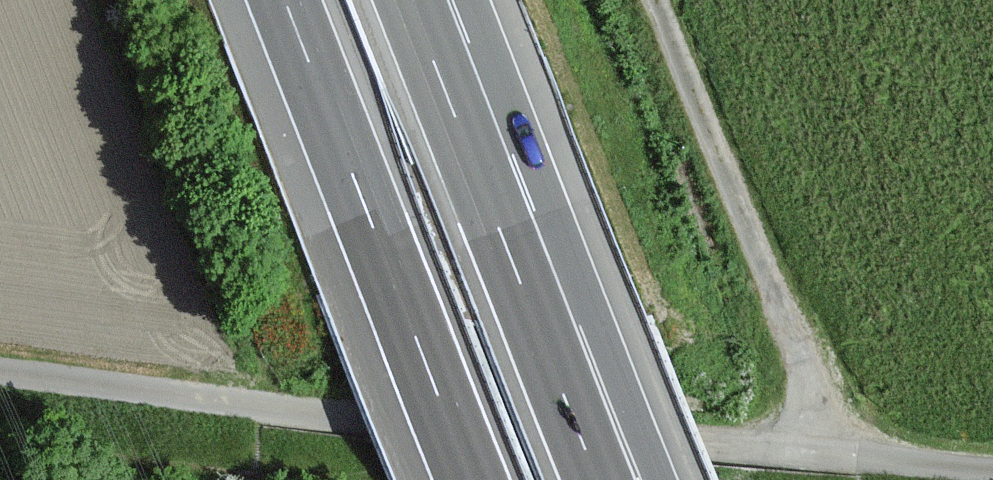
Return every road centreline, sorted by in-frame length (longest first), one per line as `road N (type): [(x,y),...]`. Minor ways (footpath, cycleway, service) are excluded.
road 1 (unclassified): [(0,376),(228,404),(826,456)]
road 2 (motorway): [(286,0),(474,479)]
road 3 (unclassified): [(826,456),(829,431),(658,0)]
road 4 (motorway): [(551,331),(416,0)]
road 5 (unclassified): [(826,456),(992,472)]
road 6 (motorway): [(626,479),(551,331)]
road 7 (motorway): [(608,479),(551,331)]

